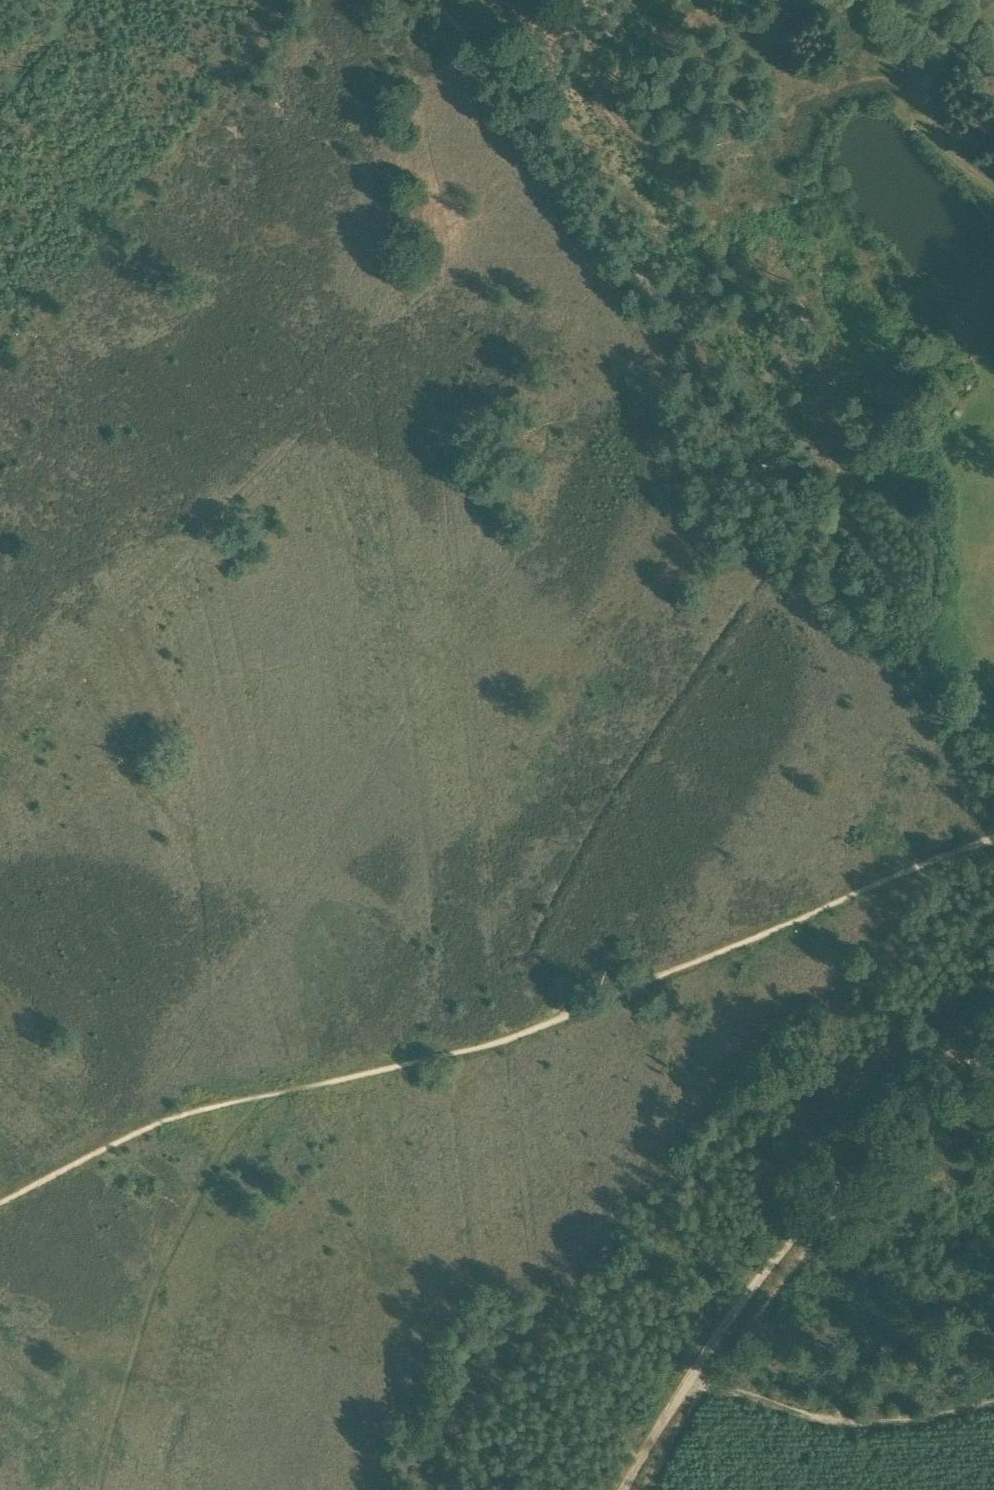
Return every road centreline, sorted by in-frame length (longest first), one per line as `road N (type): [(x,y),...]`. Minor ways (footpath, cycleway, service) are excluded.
road 1 (track): [(453,0),(993,774)]
road 2 (track): [(993,1045),(913,1113),(780,1250),(623,1489)]
road 3 (track): [(993,1404),(899,1422),(832,1422),(695,1375)]

